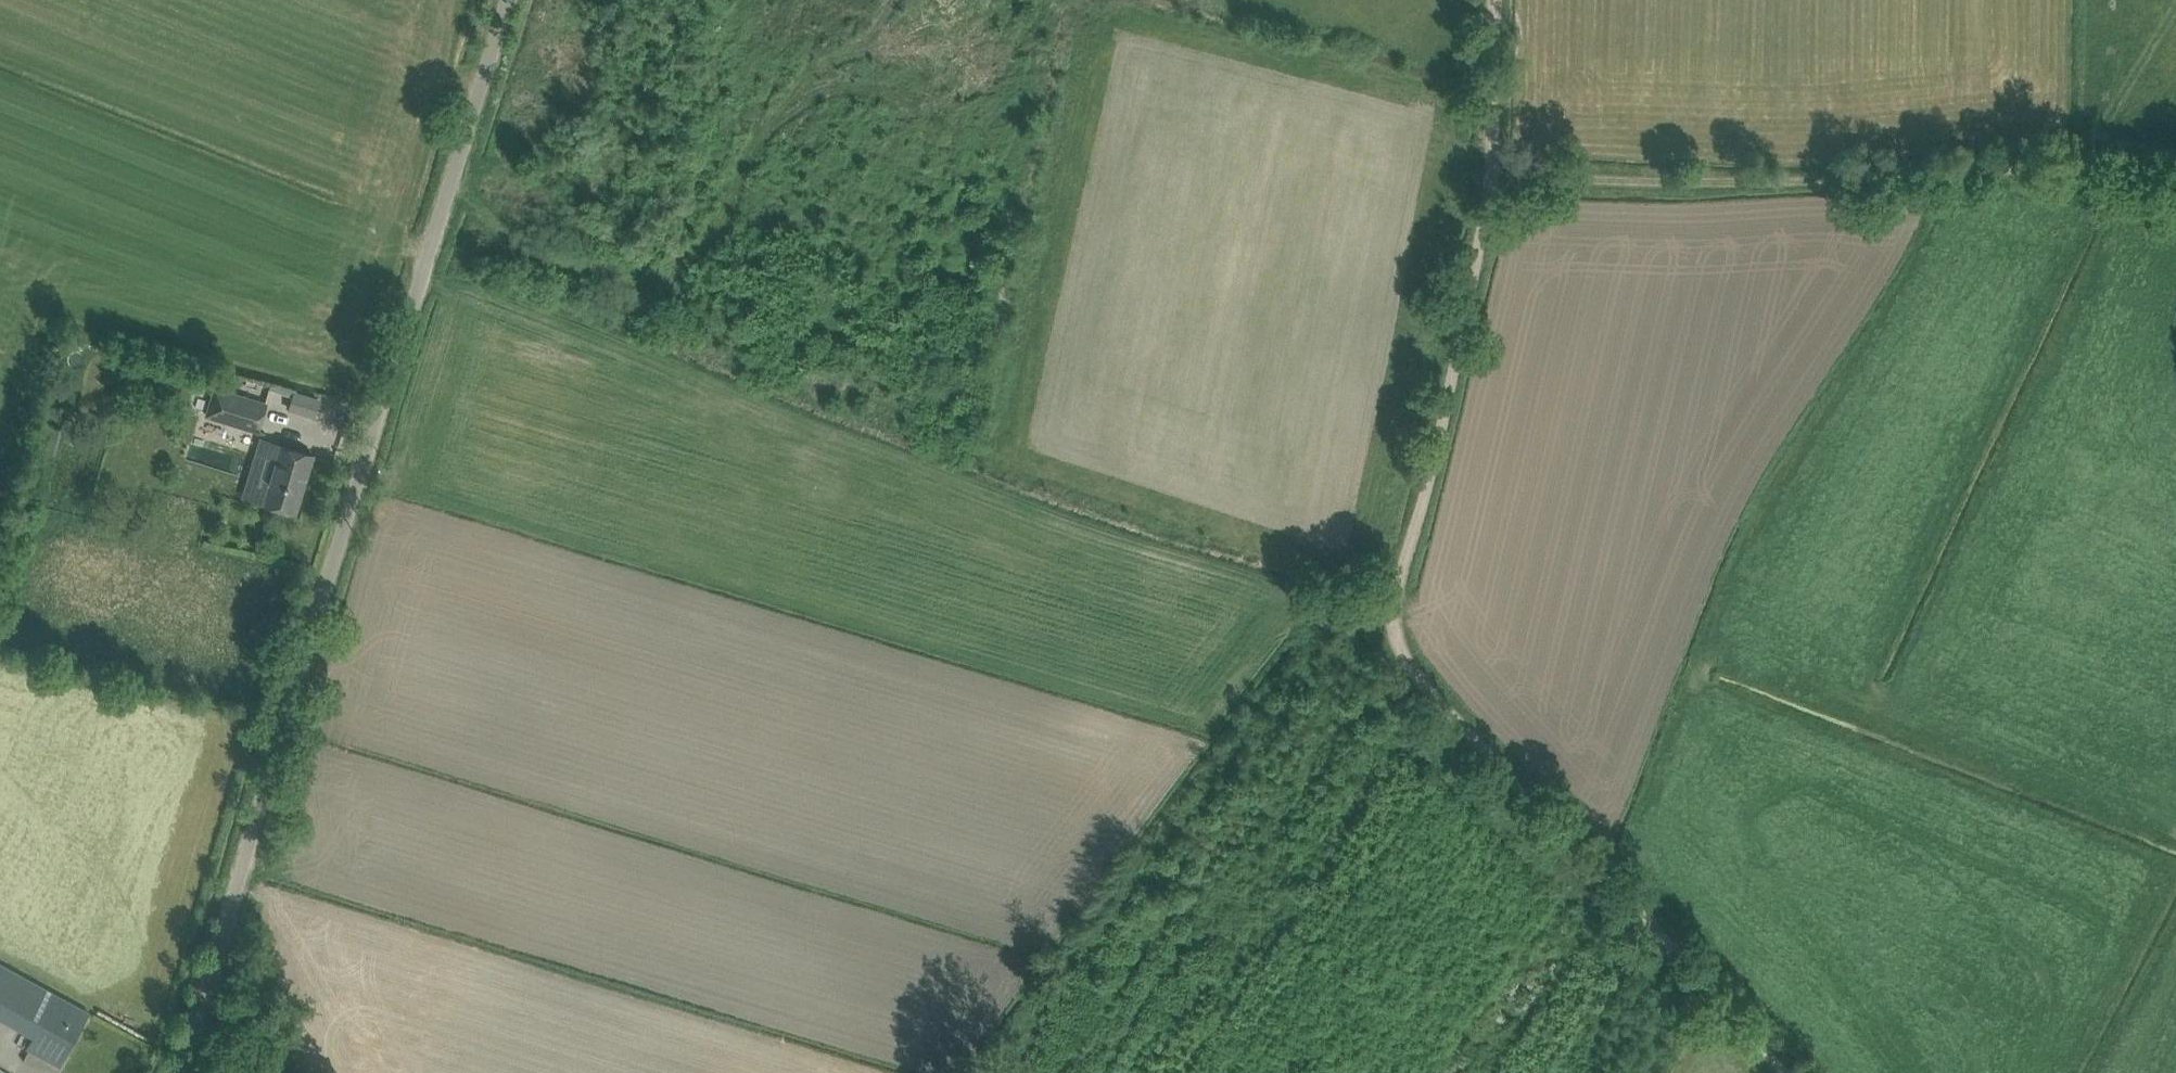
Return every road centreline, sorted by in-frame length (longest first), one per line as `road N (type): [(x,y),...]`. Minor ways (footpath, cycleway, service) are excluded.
road 1 (unclassified): [(172,1072),(303,669),(502,0)]
road 2 (track): [(1795,1072),(1736,1001),(1557,830),(1403,653),(1407,578),(1492,176)]
road 3 (track): [(1492,176),(1716,183),(2038,163),(2175,171)]
road 4 (track): [(1498,0),(1492,176)]

